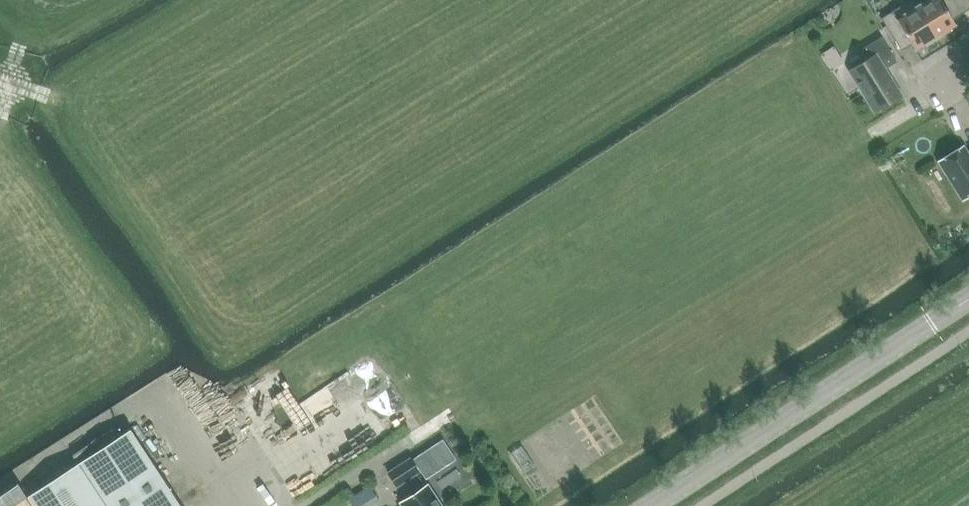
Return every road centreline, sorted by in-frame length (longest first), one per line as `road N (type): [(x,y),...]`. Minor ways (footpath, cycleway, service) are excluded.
road 1 (tertiary): [(659,505),(968,302)]

